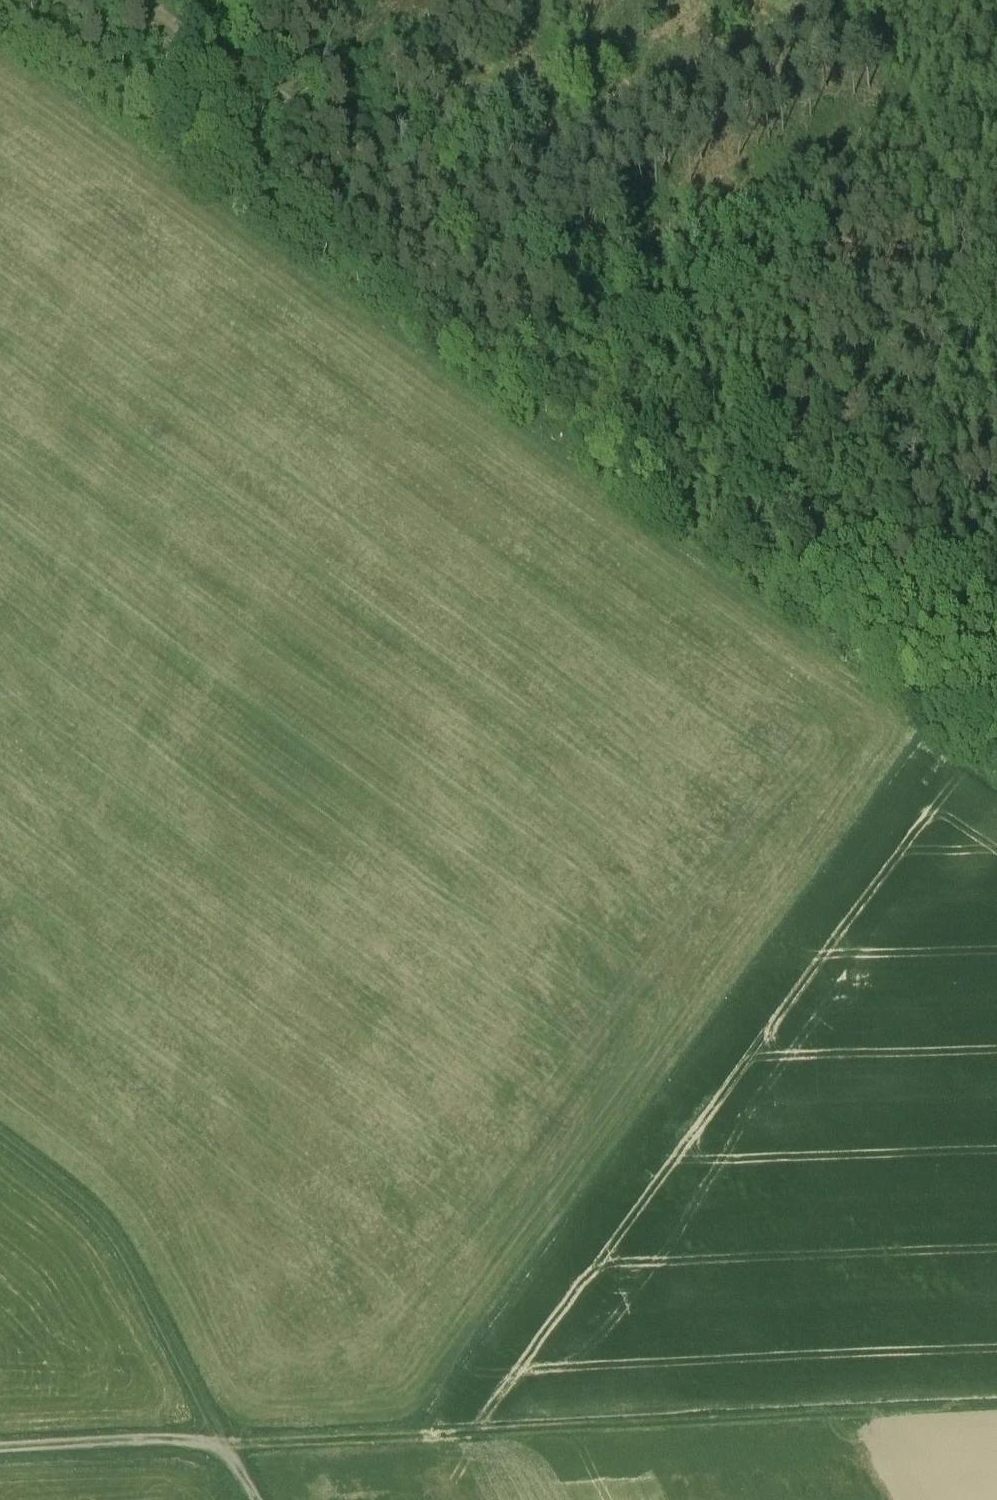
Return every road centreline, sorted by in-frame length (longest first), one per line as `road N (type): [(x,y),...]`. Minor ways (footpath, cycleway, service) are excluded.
road 1 (track): [(905,1412),(224,1444)]
road 2 (track): [(0,1140),(124,1240),(216,1444)]
road 3 (track): [(0,1451),(224,1444),(253,1499)]

